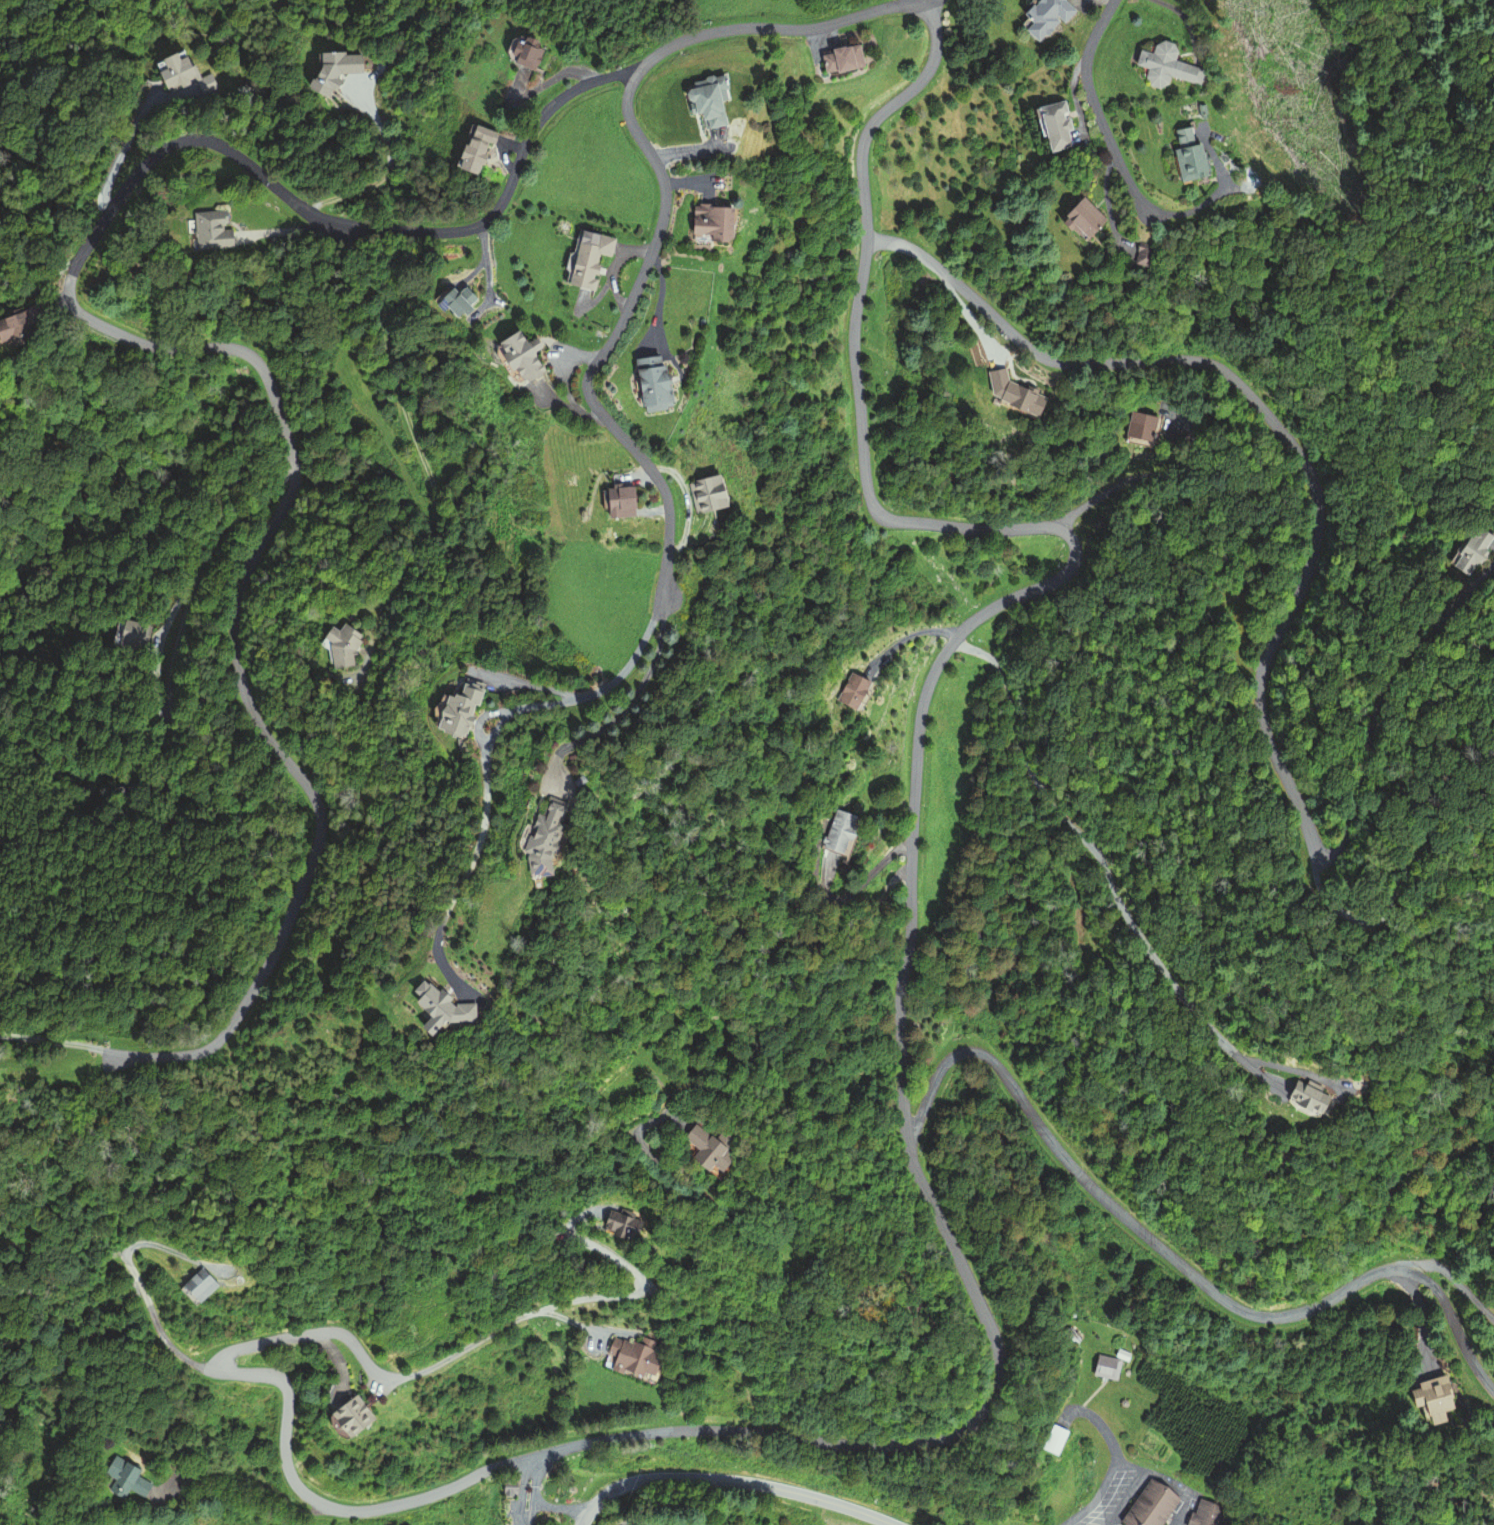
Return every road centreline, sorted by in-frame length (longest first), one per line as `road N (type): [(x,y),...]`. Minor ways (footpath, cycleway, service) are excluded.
road 1 (residential): [(532,1455),(680,1429),(845,1444),(931,1442),(975,1420),(994,1386),(993,1332),(917,1174),(902,1114),(899,995),(911,913),(918,731),(932,674),(954,639),(987,610),(1063,577),(1074,548),(1066,532),(1051,526),(976,529),(890,518),(869,494),(854,356),(865,243),(863,146),(883,111),(930,67),(937,42),(927,0)]
road 2 (residential): [(307,211),(228,150),(183,141),(138,171),(69,280),(77,312),(113,333),(174,350),(235,351),(268,381),(296,477),(245,576),(235,639),(249,704),(312,792),(320,829),(270,959),(220,1039),(177,1056),(106,1052)]
road 3 (residential): [(865,243),(902,244),(928,259),(1048,359),(1218,367),(1290,441),(1314,486),(1317,530),(1303,583),(1264,659),(1259,697),(1268,741),(1312,839),(1315,874)]
road 4 (residential): [(902,1114),(947,1050),(982,1049),(1003,1064),(1073,1164),(1231,1312),(1298,1313),(1379,1272),(1408,1270),(1428,1285),(1493,1395)]
road 5 (residential): [(913,0),(810,29),(702,34),(573,90),(534,129),(502,201),(473,228),(351,229),(307,211)]
road 6 (residential): [(532,1455),(414,1499),(373,1509),(329,1507),(289,1472),(284,1383),(226,1371),(221,1363),(235,1348),(330,1331),(353,1342),(377,1373),(407,1376)]
road 7 (residential): [(632,124),(660,172),(663,217),(587,386),(663,488),(665,599)]
road 8 (residential): [(665,599),(610,685),(519,708),(496,728),(486,751),(480,840),(445,913)]
road 9 (tertiary): [(895,1524),(809,1495),(698,1477),(621,1484),(597,1500),(582,1524)]
road 10 (residential): [(407,1376),(541,1309),(637,1291),(636,1274),(576,1237)]
road 11 (residential): [(1113,0),(1088,48),(1087,86),(1149,215)]
road 12 (residential): [(307,211),(385,174),(389,154),(378,124)]

